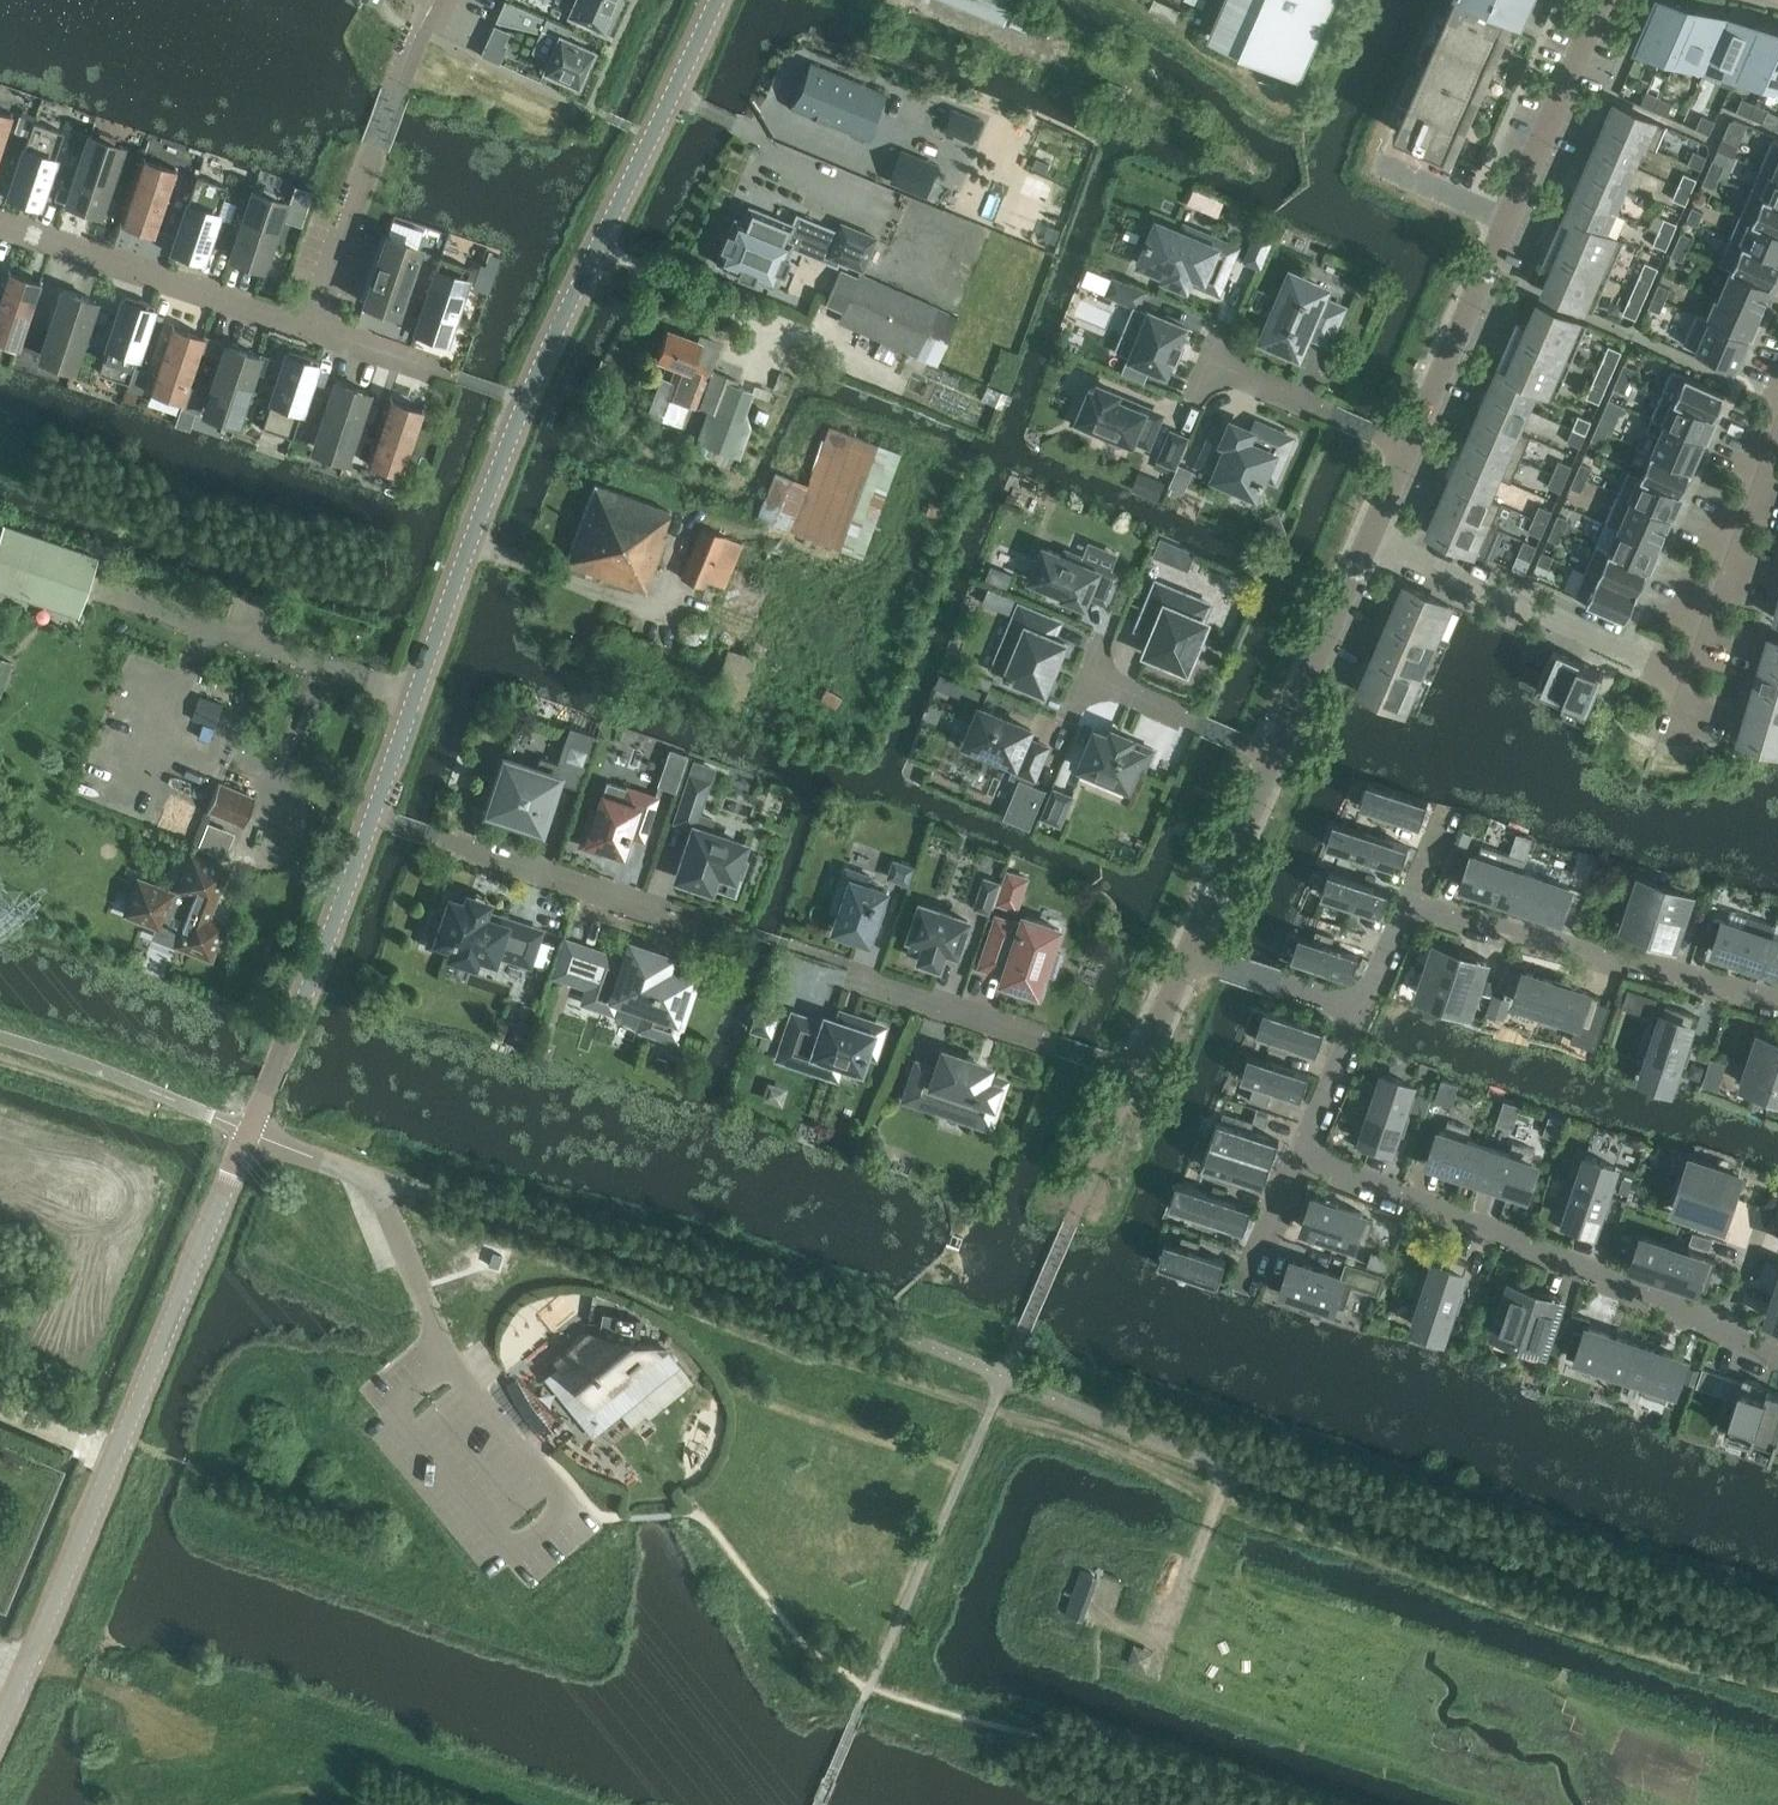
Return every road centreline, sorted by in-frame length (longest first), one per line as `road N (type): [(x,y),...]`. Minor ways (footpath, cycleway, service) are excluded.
road 1 (tertiary): [(0,1718),(215,1217),(375,814)]
road 2 (tertiary): [(375,814),(525,403),(717,0)]
road 3 (residential): [(1297,1153),(1777,1353)]
road 4 (residential): [(1409,448),(1604,0)]
road 5 (residential): [(1408,900),(1777,1008)]
road 6 (residential): [(375,814),(733,927)]
road 7 (residential): [(788,946),(1135,1070)]
road 8 (residential): [(312,329),(414,41),(435,0)]
road 9 (residential): [(1686,667),(1367,537)]
road 10 (residential): [(312,329),(0,229)]
road 11 (residential): [(1686,667),(1777,415)]
road 12 (residential): [(1271,760),(1367,537)]
road 13 (track): [(1233,1472),(1154,1675)]
road 14 (residential): [(1409,448),(1214,362)]
road 15 (residential): [(1186,955),(1271,760)]
road 16 (residential): [(1271,760),(1091,682)]
road 17 (residential): [(1186,955),(1357,1012)]
road 18 (residential): [(1078,1218),(1135,1070)]
road 19 (residential): [(1357,1012),(1297,1153)]
road 20 (residential): [(455,376),(312,329)]
road 21 (residential): [(1297,1153),(1242,1281)]
road 22 (residential): [(1135,1070),(1186,955)]
road 23 (residential): [(1357,1012),(1408,900)]

